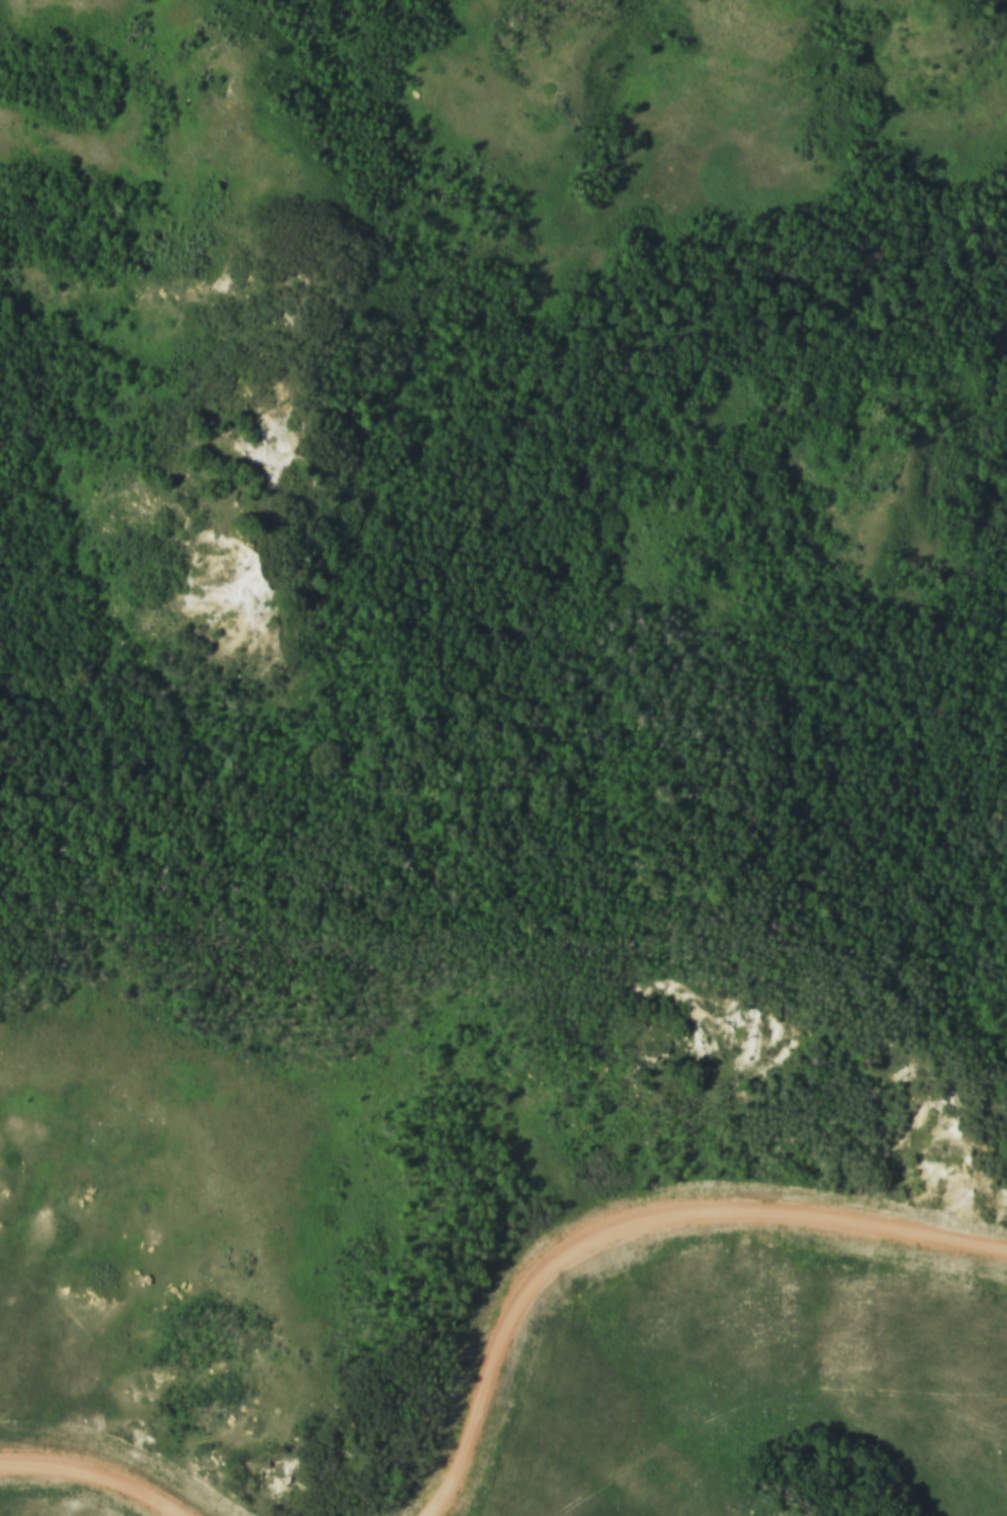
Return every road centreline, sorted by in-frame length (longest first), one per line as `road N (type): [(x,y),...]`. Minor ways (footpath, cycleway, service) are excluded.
road 1 (track): [(564,1515),(718,1417),(818,1387),(916,1397),(1006,1383)]

